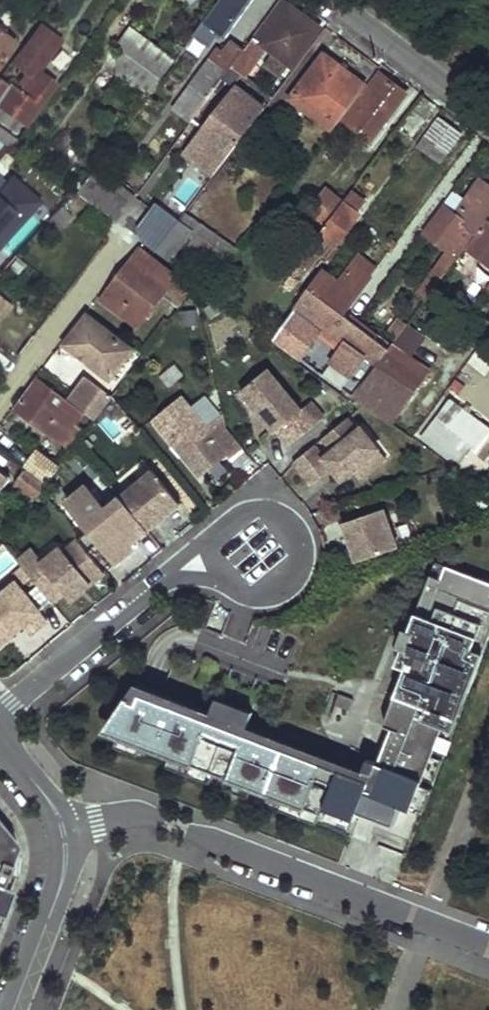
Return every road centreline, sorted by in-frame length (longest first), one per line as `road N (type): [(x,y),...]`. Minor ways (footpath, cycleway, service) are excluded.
road 1 (residential): [(63,827),(127,814),(175,824),(488,947)]
road 2 (residential): [(0,712),(158,583),(264,547)]
road 3 (residential): [(0,393),(122,236)]
road 4 (residential): [(63,827),(64,869),(13,1009)]
road 5 (residential): [(342,0),(488,112)]

